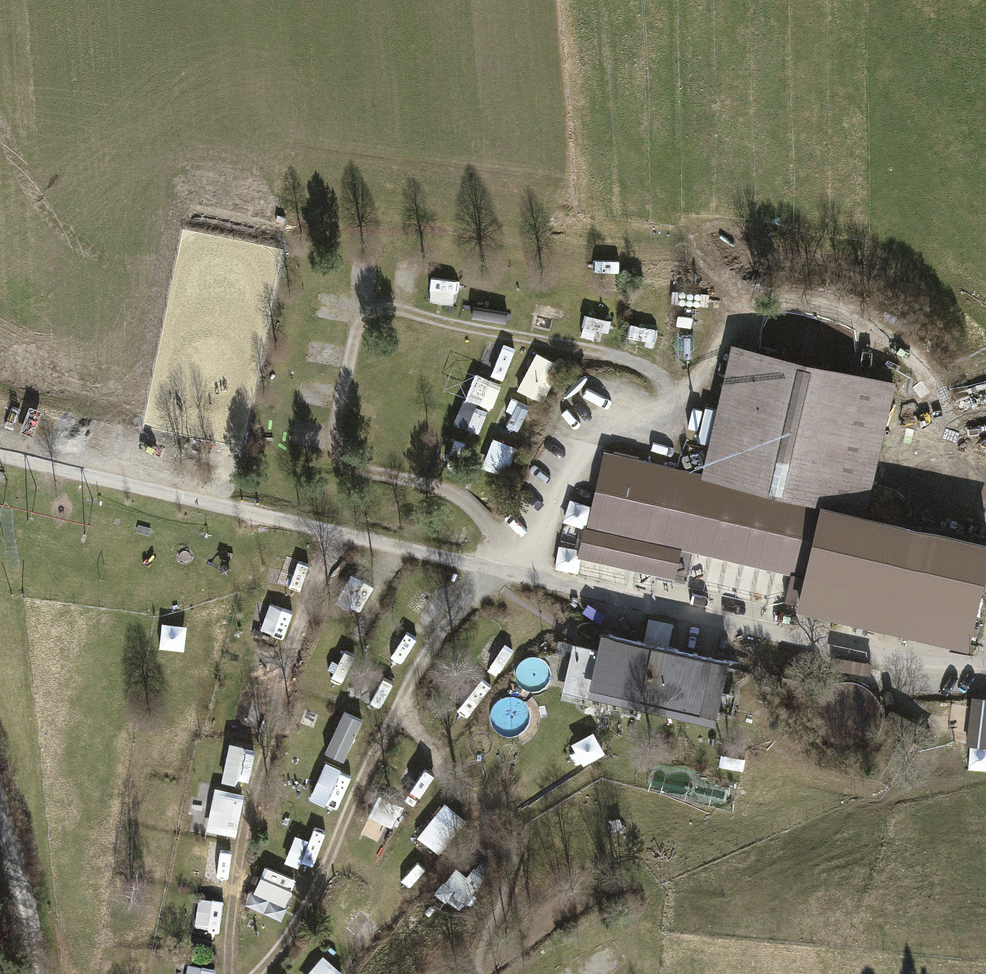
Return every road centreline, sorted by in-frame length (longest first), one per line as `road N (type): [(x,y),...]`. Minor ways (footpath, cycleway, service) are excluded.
road 1 (unclassified): [(0,455),(879,667),(985,673)]
road 2 (track): [(686,401),(662,375),(607,352),(388,309),(365,317),(334,441),(348,465),(453,491),(492,528),(500,571)]
road 3 (track): [(500,571),(551,519),(587,456),(686,401),(750,312),(781,307),(840,318),(898,349),(936,410),(932,478)]
road 4 (track): [(256,973),(319,893),(353,800),(438,635),(500,571)]
road 5 (track): [(228,973),(249,797),(334,532)]
road 6 (track): [(0,822),(29,973)]

